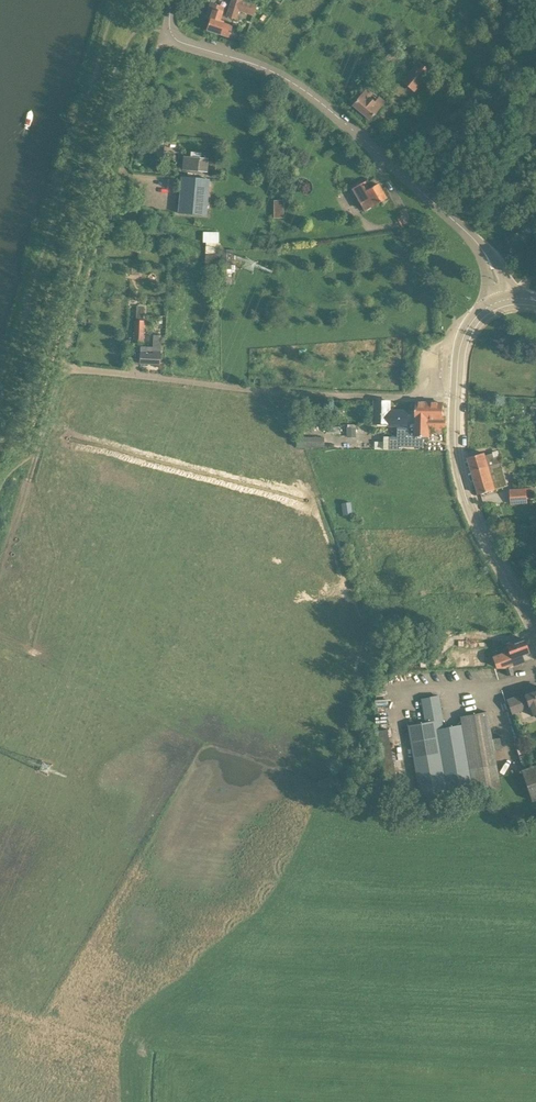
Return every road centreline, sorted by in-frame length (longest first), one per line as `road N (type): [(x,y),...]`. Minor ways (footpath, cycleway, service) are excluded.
road 1 (tertiary): [(504,300),(476,241),(308,94),(267,69),(176,40),(169,26),(176,0)]
road 2 (track): [(171,33),(34,459)]
road 3 (residential): [(456,396),(223,388),(63,368)]
road 4 (secondary): [(456,396),(455,454),(466,503),(535,636)]

